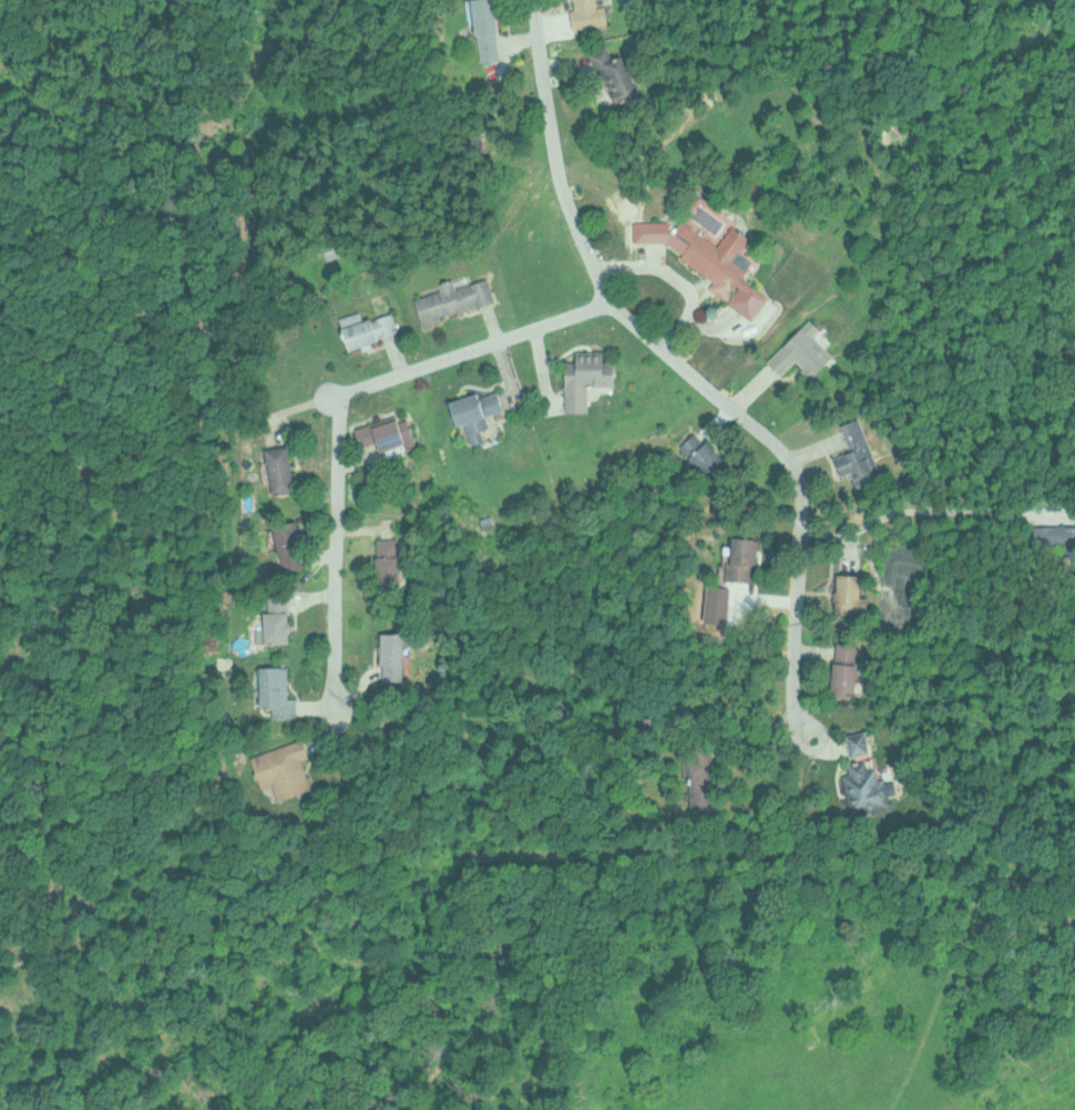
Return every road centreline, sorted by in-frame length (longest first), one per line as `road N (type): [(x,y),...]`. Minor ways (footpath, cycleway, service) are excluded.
road 1 (residential): [(529,0),(564,195),(601,286),(790,469),(790,715),(807,737)]
road 2 (residential): [(606,295),(334,394),(332,698)]

